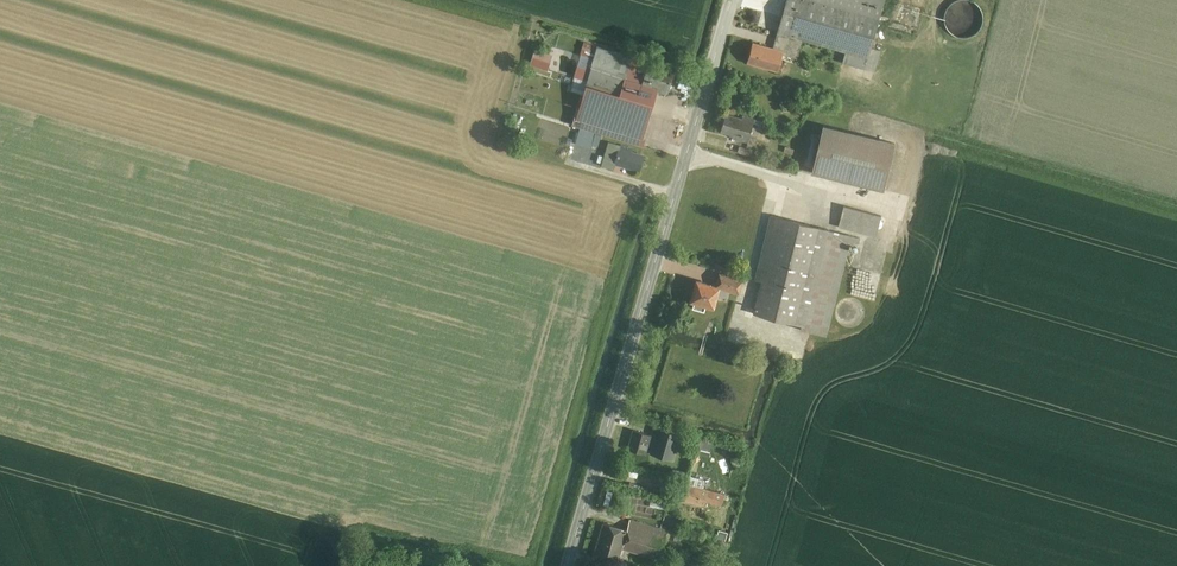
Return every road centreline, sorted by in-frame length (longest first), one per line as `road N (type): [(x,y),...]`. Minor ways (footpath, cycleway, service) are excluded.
road 1 (tertiary): [(567,565),(733,0)]

